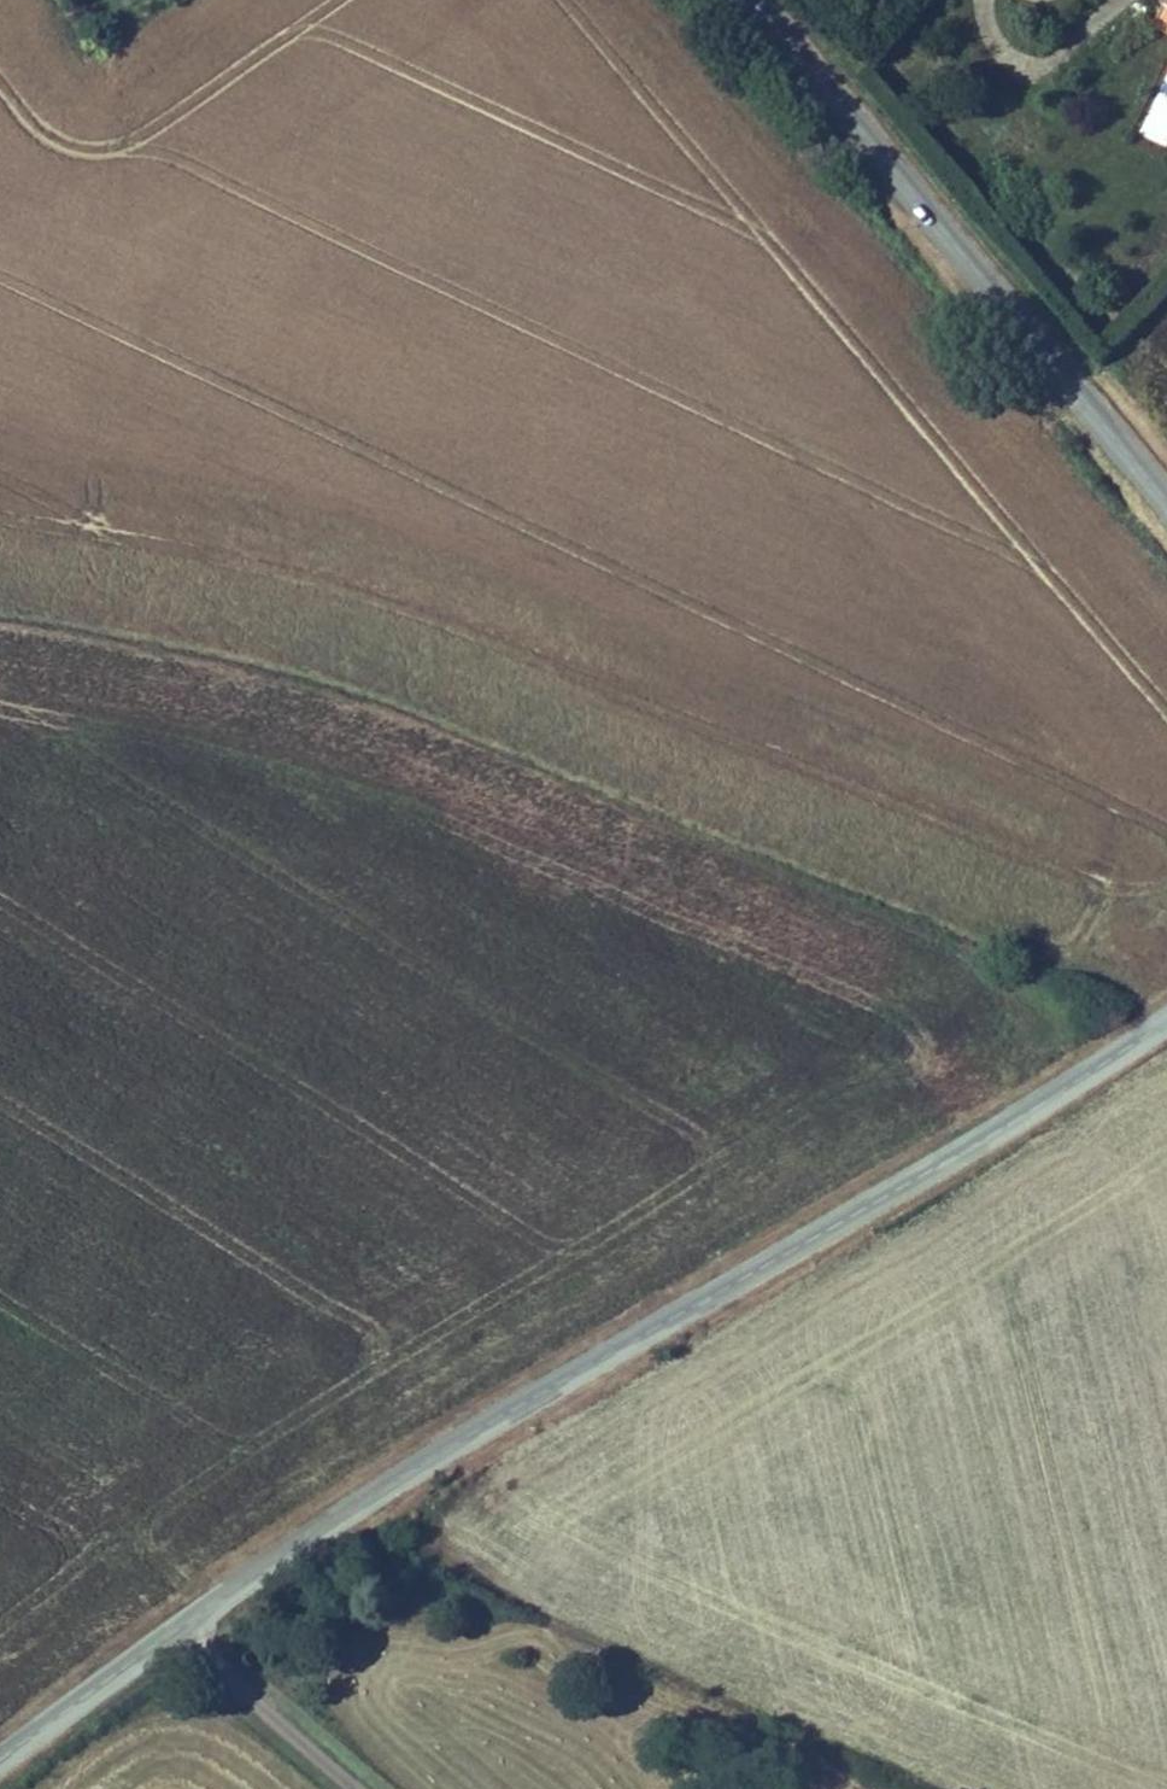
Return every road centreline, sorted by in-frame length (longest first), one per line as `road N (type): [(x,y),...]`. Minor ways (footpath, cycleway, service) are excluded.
road 1 (unclassified): [(0,1761),(339,1515),(913,1182),(1166,1021)]
road 2 (tertiary): [(750,0),(1166,502)]

